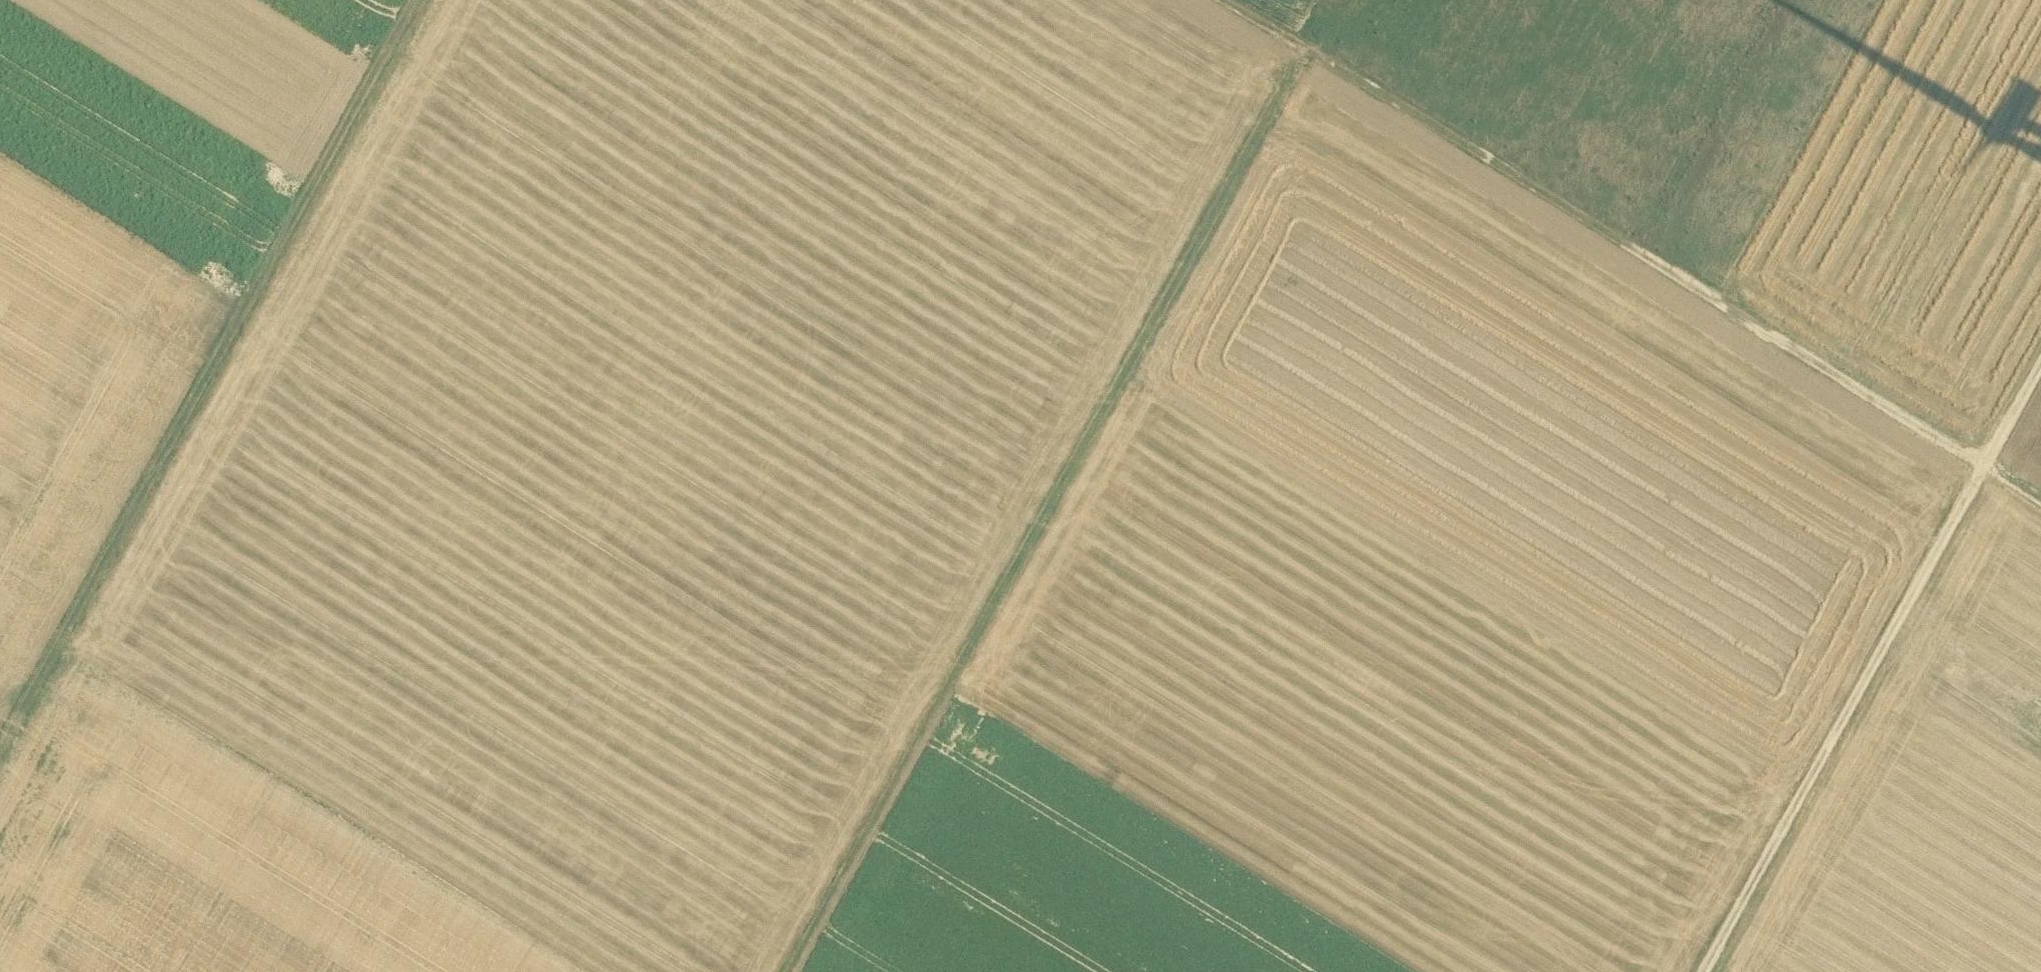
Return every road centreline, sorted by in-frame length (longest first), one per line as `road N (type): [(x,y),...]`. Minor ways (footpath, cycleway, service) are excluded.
road 1 (track): [(1320,58),(820,971)]
road 2 (track): [(0,801),(440,0)]
road 3 (track): [(2040,370),(1709,971)]
road 4 (track): [(1222,0),(1671,275)]

